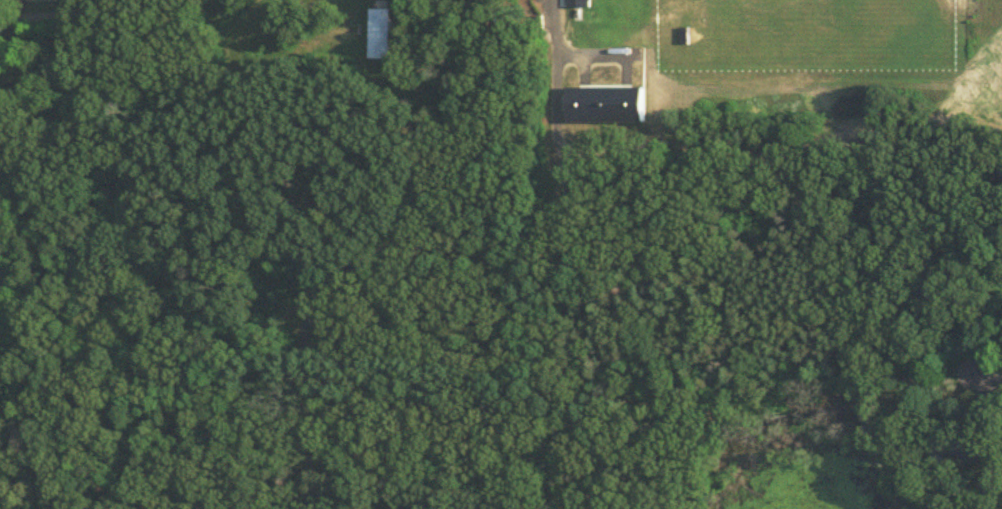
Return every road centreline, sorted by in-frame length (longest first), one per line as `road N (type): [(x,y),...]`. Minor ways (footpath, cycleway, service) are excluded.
road 1 (residential): [(553,0),(557,153),(575,210),(566,229),(529,252),(387,246),(314,288),(306,307),(303,508)]

